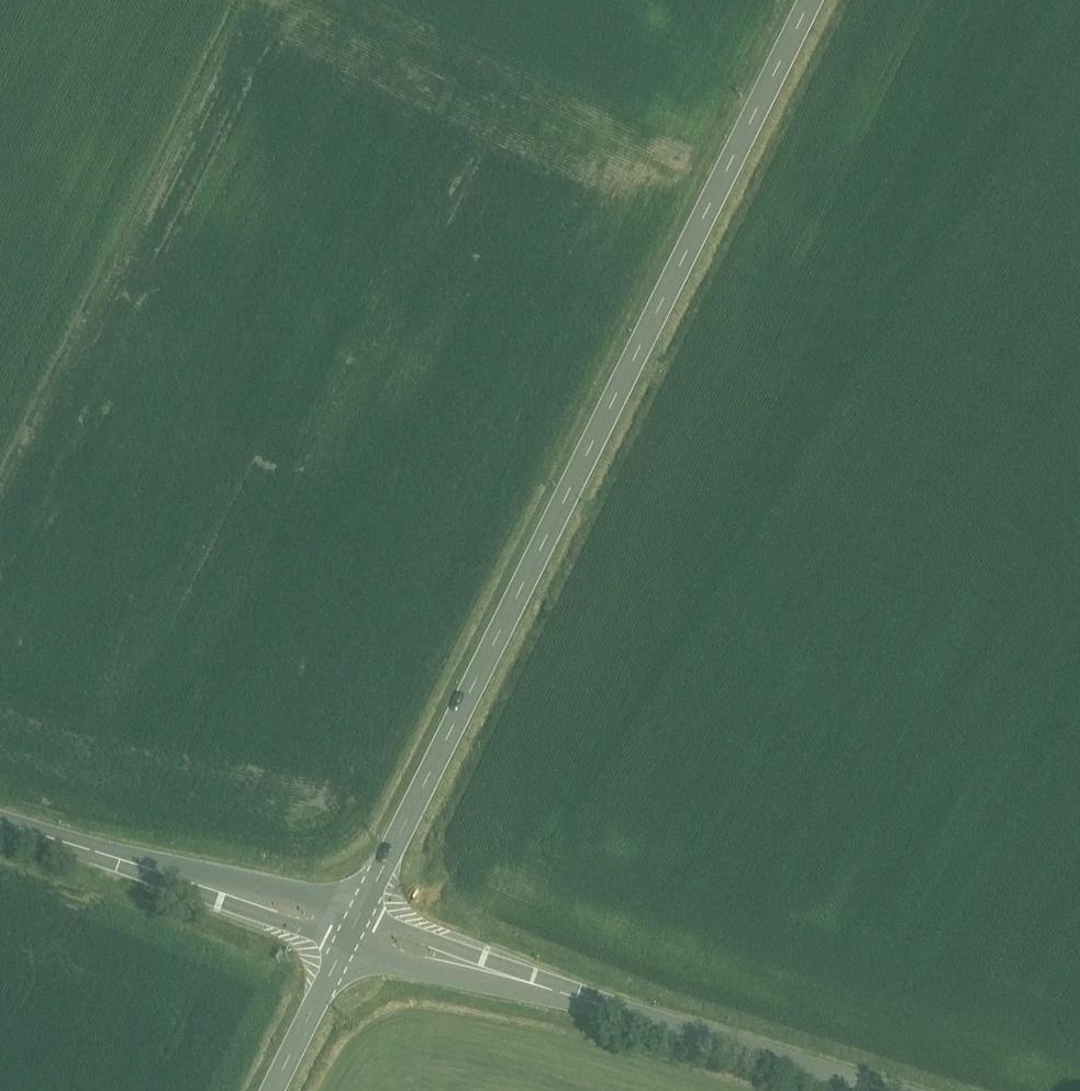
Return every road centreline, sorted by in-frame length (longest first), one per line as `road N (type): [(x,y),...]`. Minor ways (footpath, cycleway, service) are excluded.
road 1 (secondary): [(815,0),(357,926)]
road 2 (tertiary): [(893,1090),(357,926)]
road 3 (tertiary): [(357,926),(0,822)]
road 4 (secondary): [(274,1090),(357,926)]

